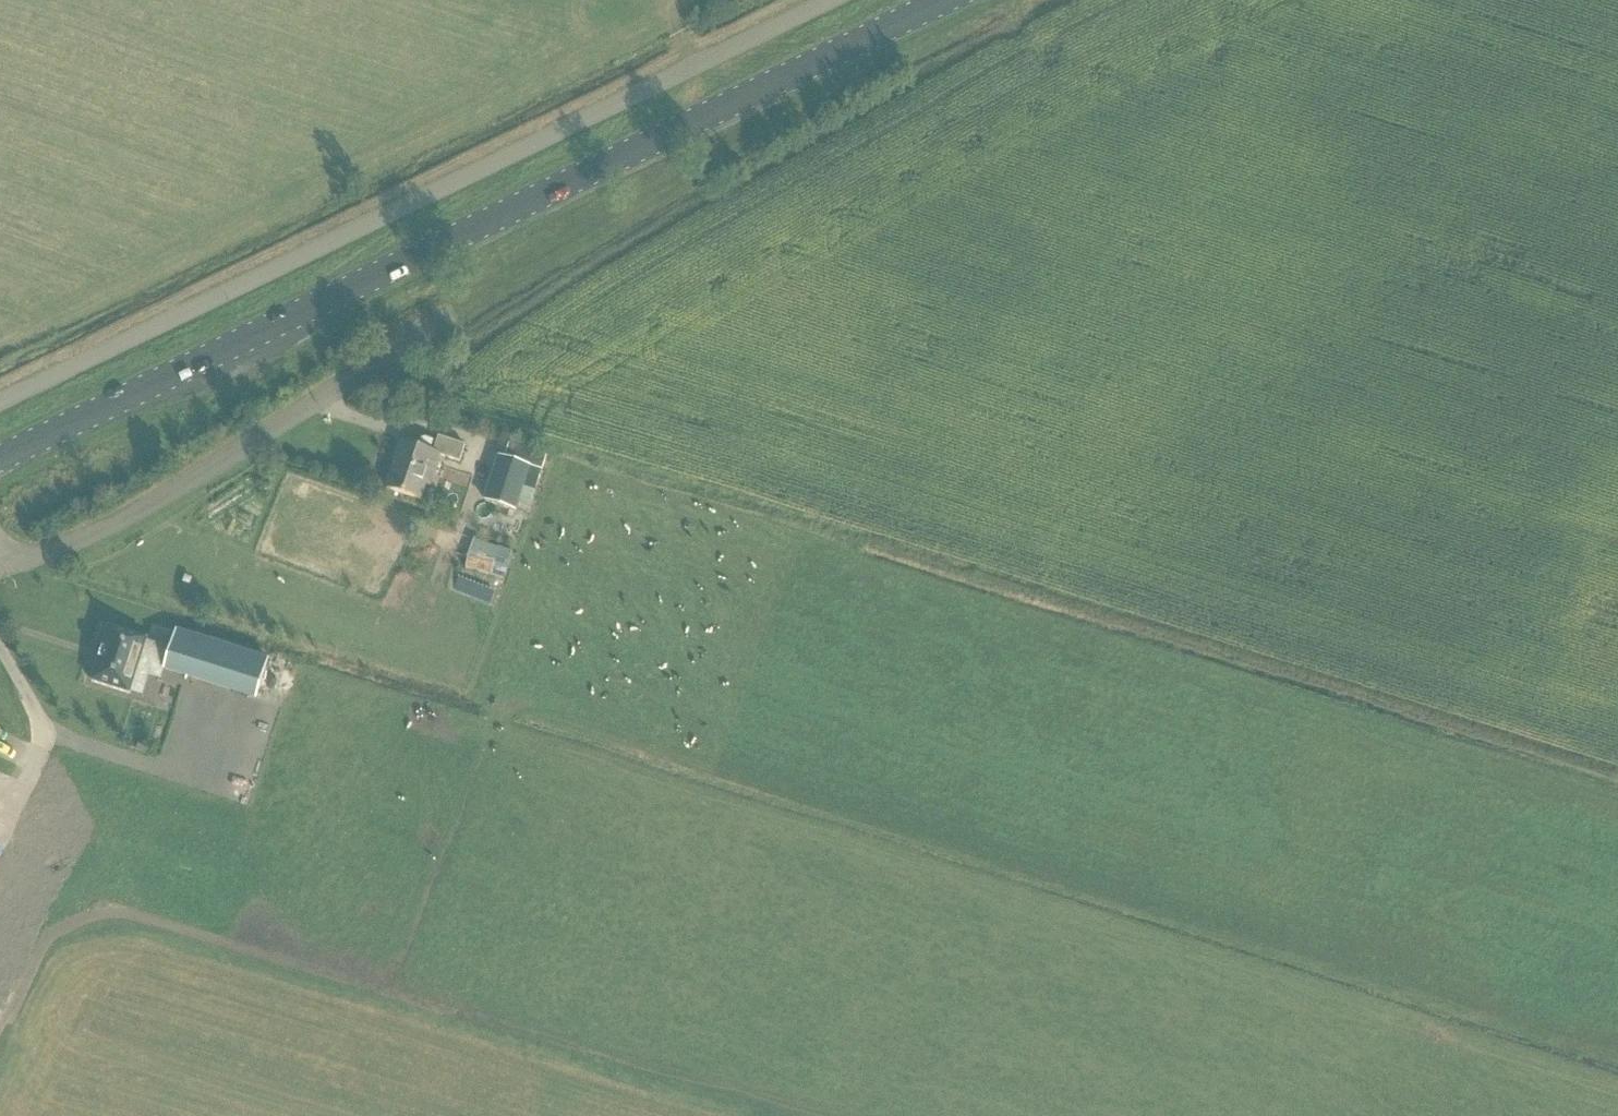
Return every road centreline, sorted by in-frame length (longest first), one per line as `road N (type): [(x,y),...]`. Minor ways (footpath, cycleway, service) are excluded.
road 1 (secondary): [(0,459),(943,0)]
road 2 (unclassified): [(0,403),(829,0)]
road 3 (unclassified): [(6,570),(178,489),(449,317)]

